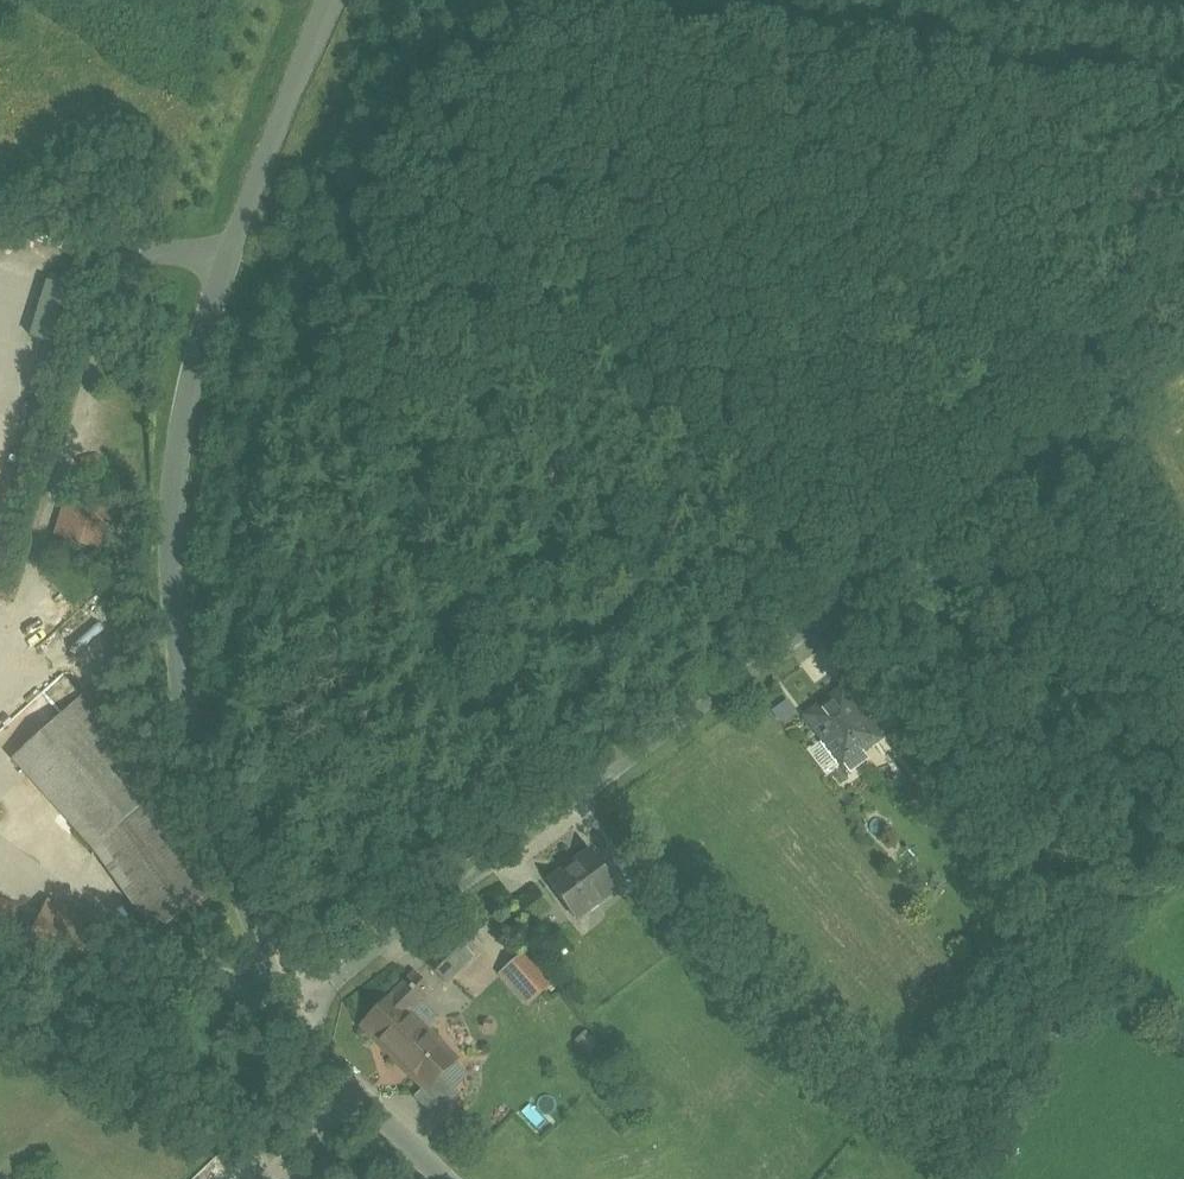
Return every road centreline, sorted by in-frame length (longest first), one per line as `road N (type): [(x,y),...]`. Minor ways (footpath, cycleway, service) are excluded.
road 1 (unclassified): [(332,0),(201,386),(184,474),(184,652)]
road 2 (unclassified): [(184,652),(192,730),(275,981)]
road 3 (unclassified): [(275,981),(0,1026)]
road 4 (unclassified): [(451,1178),(299,1026),(275,981)]
road 5 (residential): [(184,652),(29,669)]

